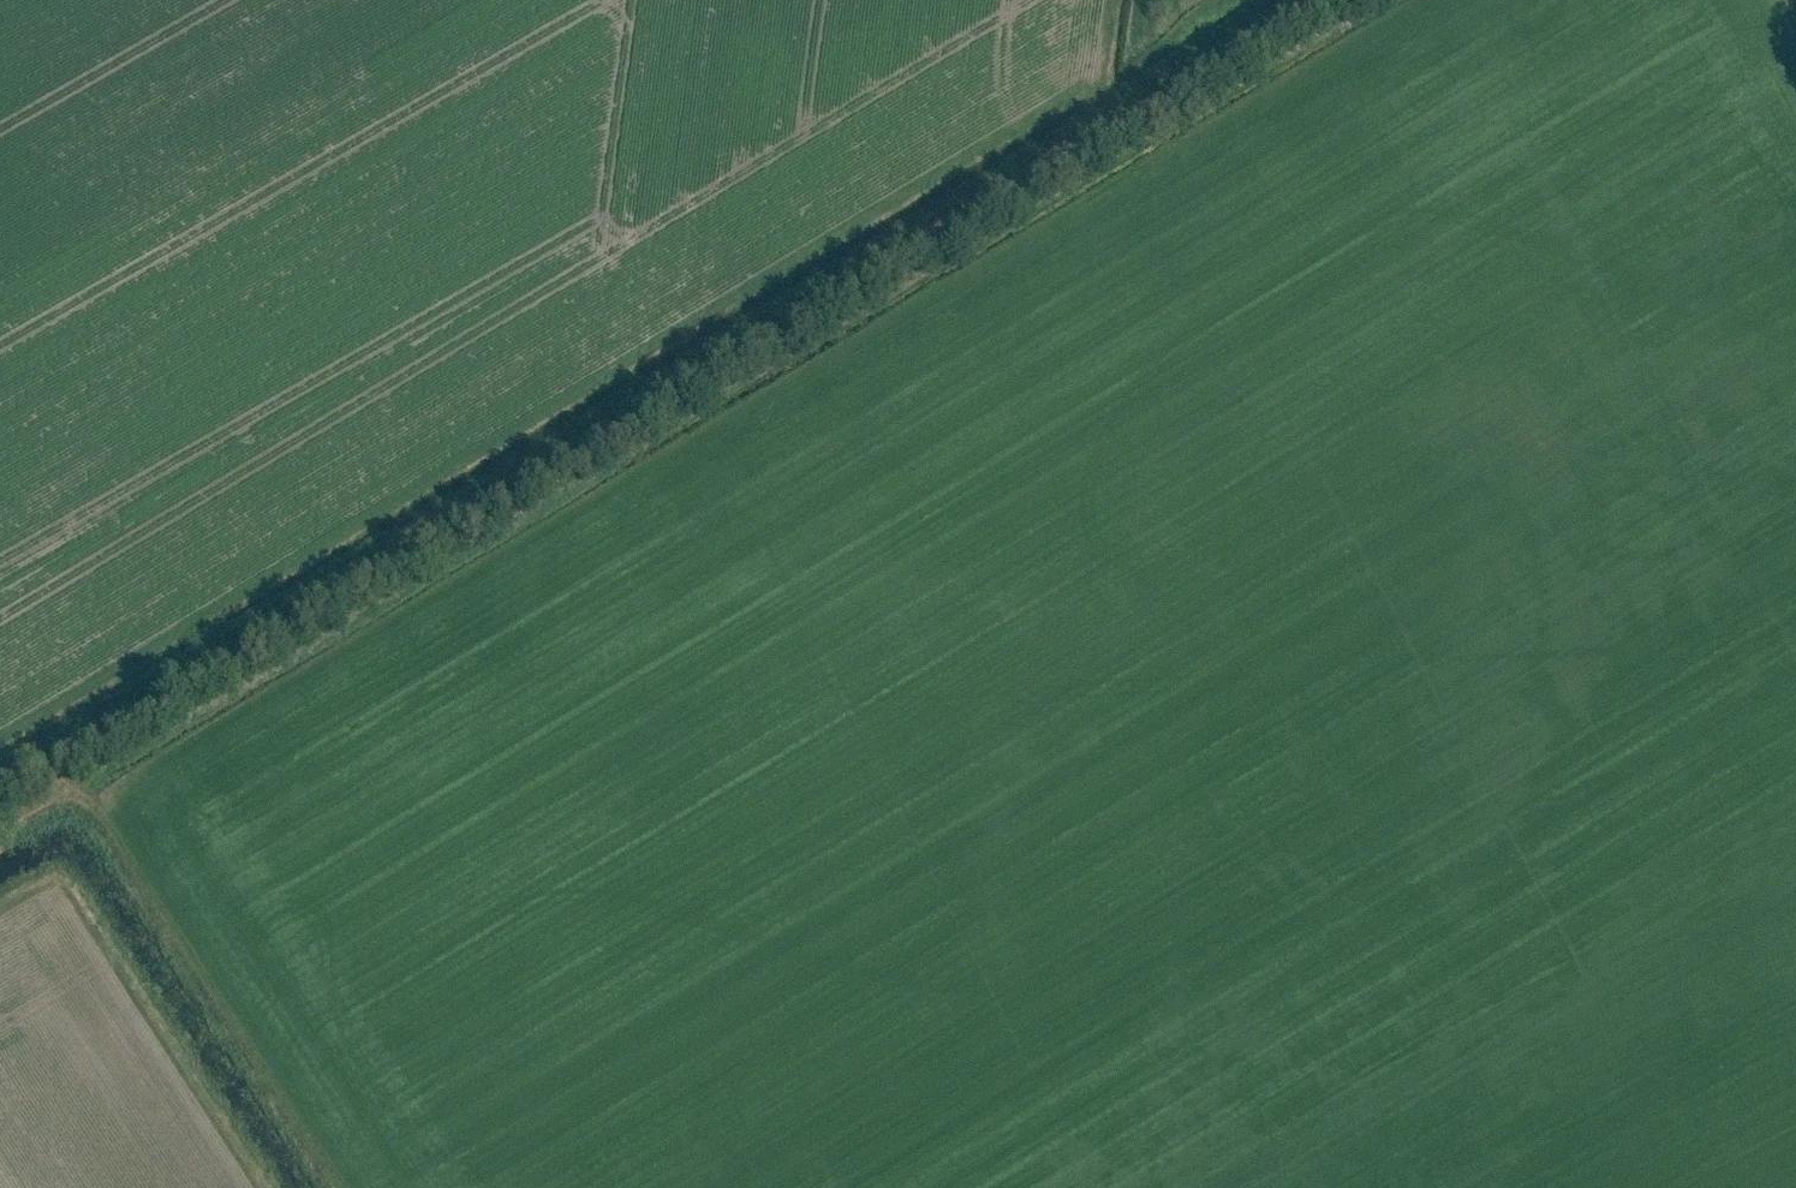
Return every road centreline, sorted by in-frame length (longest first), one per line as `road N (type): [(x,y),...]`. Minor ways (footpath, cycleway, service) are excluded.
road 1 (track): [(0,789),(1314,0)]

